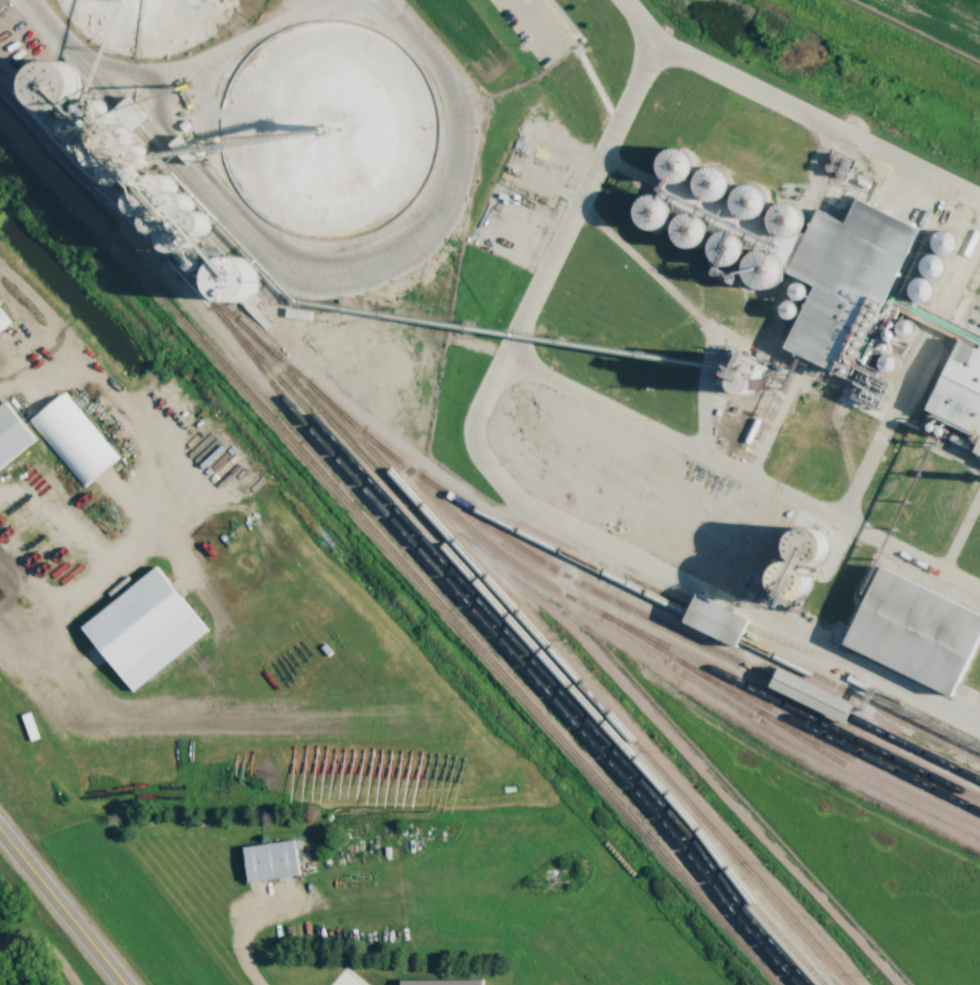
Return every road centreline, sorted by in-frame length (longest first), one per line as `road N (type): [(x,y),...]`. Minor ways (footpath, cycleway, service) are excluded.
road 1 (secondary): [(123,984),(0,838)]

